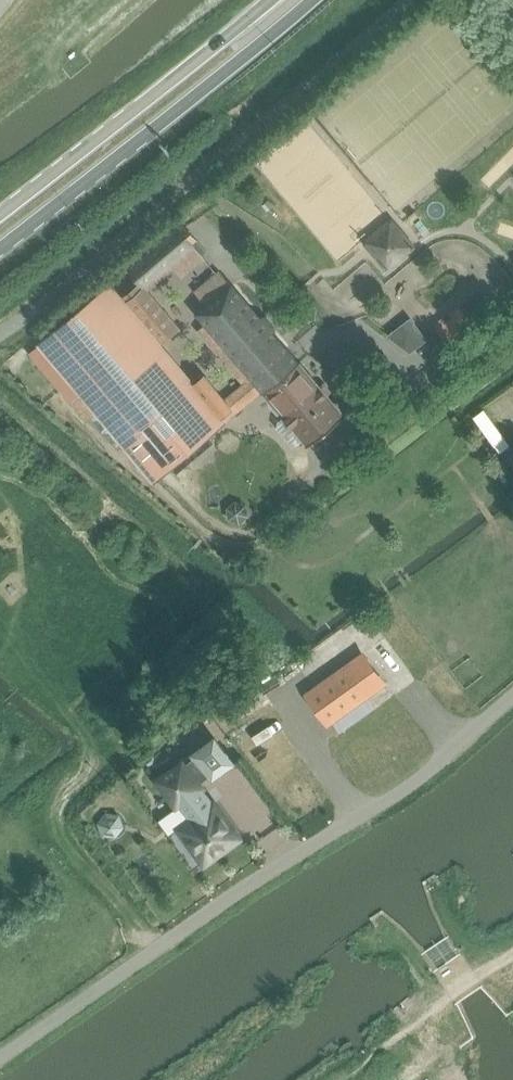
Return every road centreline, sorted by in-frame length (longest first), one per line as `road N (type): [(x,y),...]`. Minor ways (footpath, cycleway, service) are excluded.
road 1 (unclassified): [(512,701),(410,782),(0,1054)]
road 2 (primary): [(0,246),(307,0)]
road 3 (primary): [(251,0),(207,47),(0,211)]

